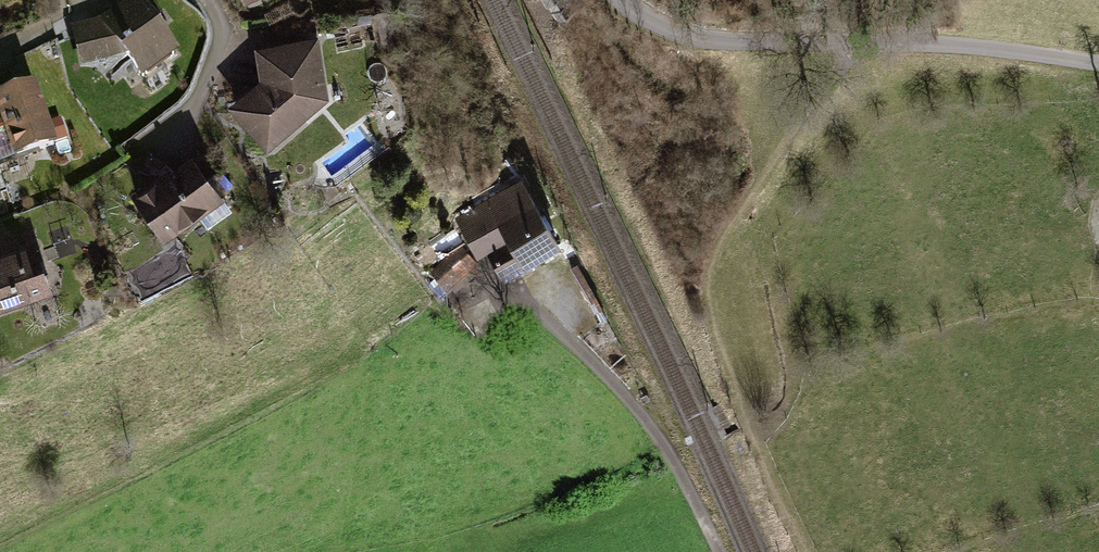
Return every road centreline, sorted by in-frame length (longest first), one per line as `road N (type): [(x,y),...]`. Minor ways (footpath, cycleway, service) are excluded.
road 1 (residential): [(600,0),(639,23),(727,51),(983,52),(1098,67)]
road 2 (residential): [(718,551),(656,436),(524,300)]
road 3 (residential): [(208,0),(228,42),(178,130)]

